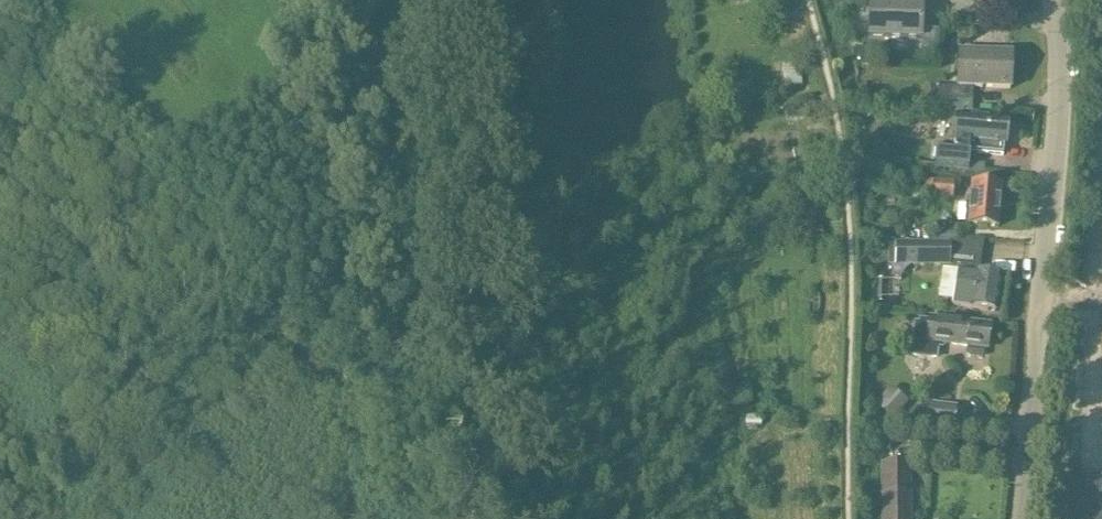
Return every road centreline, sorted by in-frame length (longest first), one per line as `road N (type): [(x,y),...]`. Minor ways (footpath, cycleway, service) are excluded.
road 1 (unclassified): [(1020,518),(1058,88),(1055,0)]

